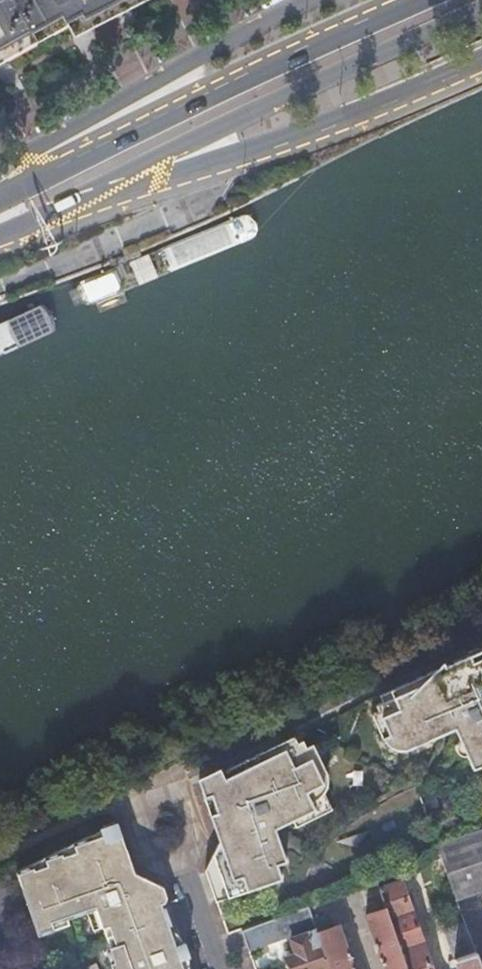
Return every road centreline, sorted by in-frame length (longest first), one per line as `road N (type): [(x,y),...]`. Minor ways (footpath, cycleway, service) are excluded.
road 1 (primary): [(415,0),(0,197)]
road 2 (primary): [(114,199),(171,153),(481,11)]
road 3 (primary): [(114,199),(338,126),(481,62)]
road 4 (primary): [(314,0),(0,170)]
road 5 (residential): [(211,968),(146,788)]
road 6 (primary): [(0,246),(114,199)]

